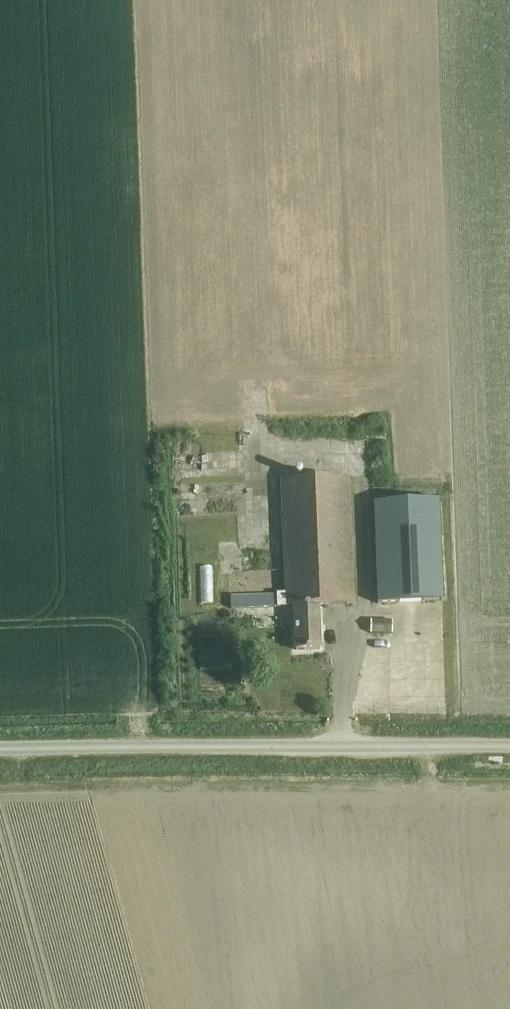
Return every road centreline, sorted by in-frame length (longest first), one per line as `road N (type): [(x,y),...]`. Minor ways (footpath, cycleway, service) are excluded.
road 1 (unclassified): [(0,749),(509,748)]

